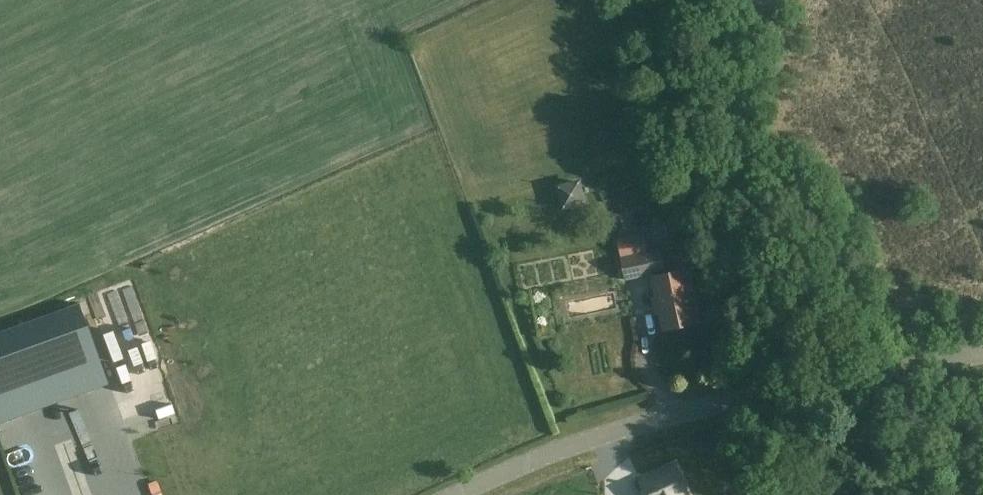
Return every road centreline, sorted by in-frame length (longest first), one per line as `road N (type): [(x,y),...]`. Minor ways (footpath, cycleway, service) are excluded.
road 1 (unclassified): [(461,494),(578,442),(696,404),(982,353)]

